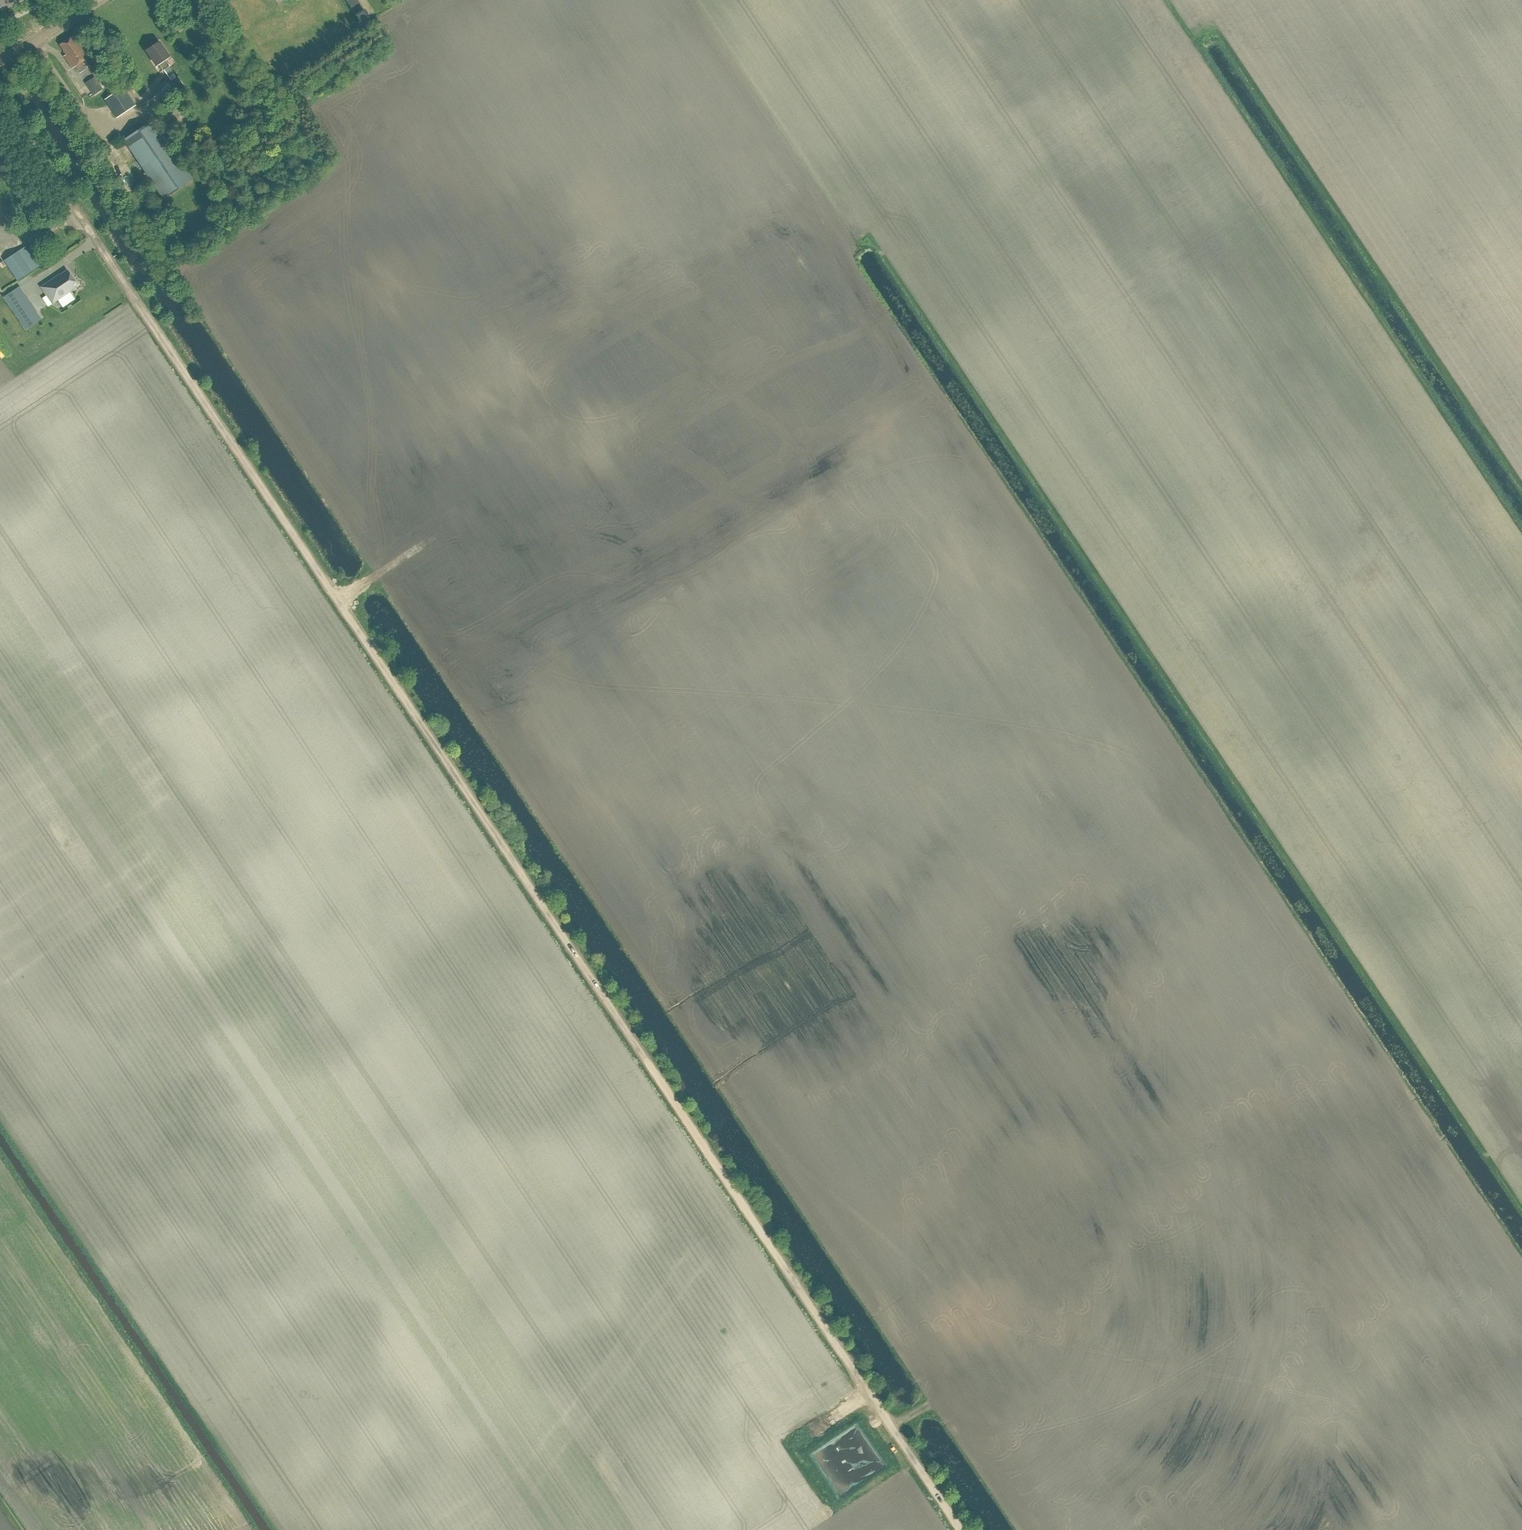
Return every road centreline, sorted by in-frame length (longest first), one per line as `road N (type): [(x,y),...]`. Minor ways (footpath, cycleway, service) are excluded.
road 1 (unclassified): [(960,1529),(0,98)]

